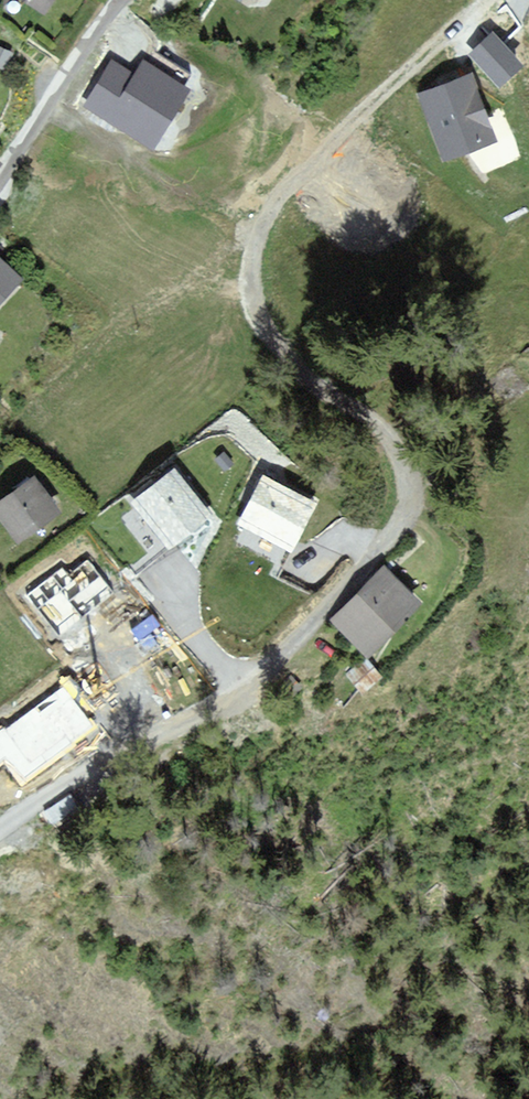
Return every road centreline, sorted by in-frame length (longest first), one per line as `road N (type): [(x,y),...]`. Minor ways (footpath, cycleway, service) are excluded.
road 1 (track): [(0,832),(33,804),(222,701),(277,659),(411,522),(413,484),(387,441),(263,329),(251,294),(253,256),(291,181),(490,0)]
road 2 (residential): [(129,0),(0,181)]

